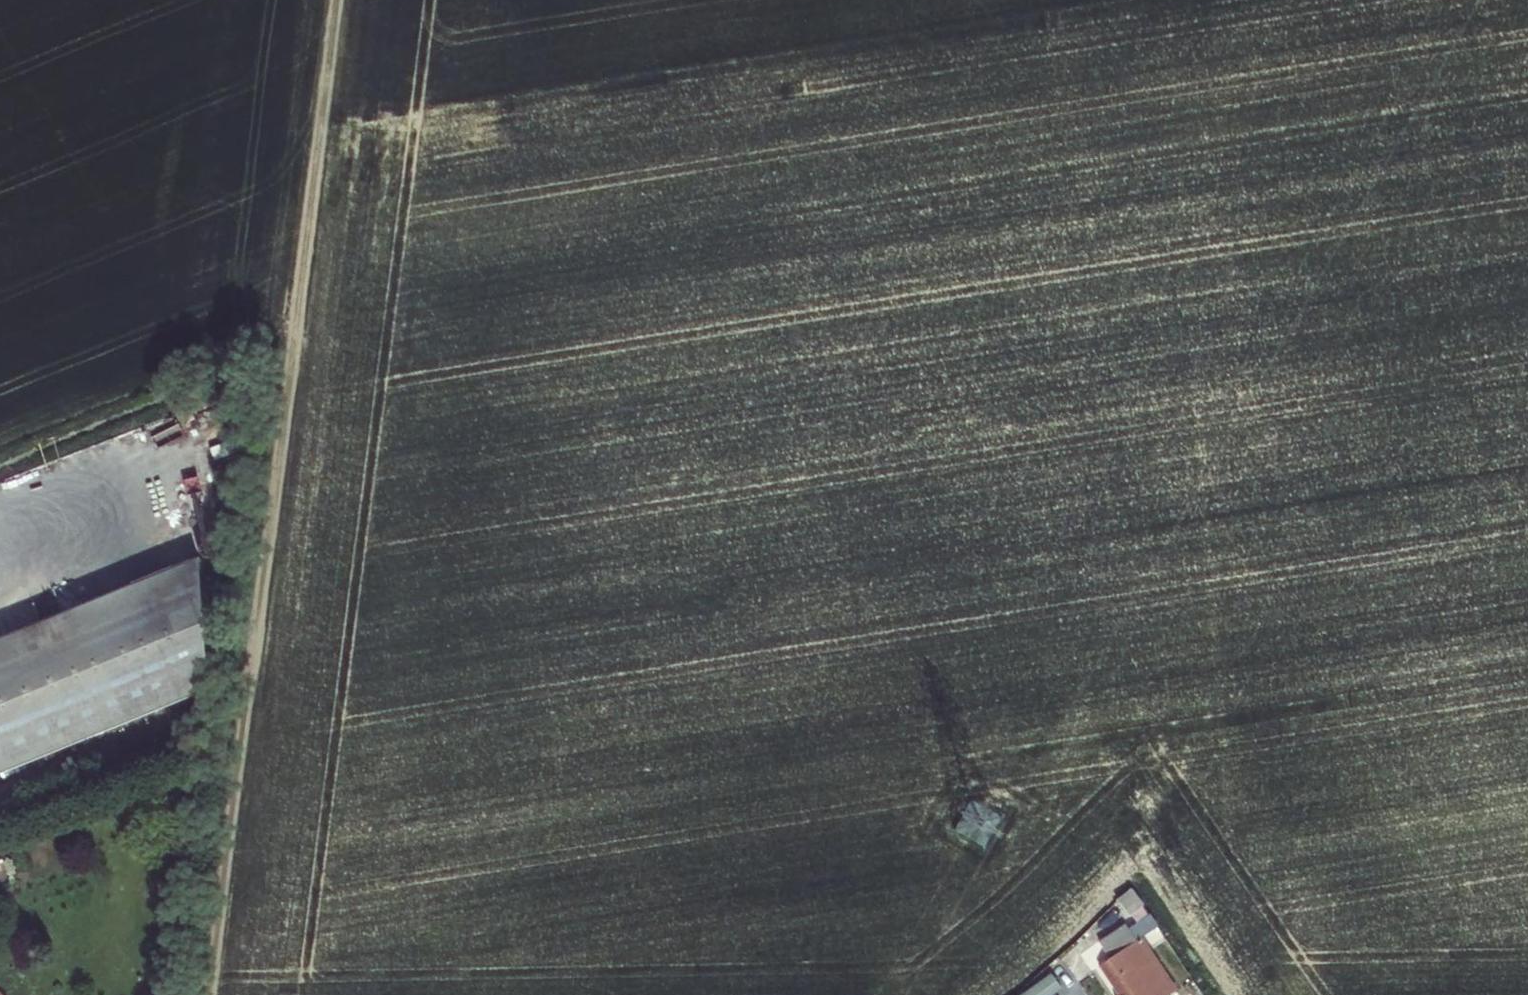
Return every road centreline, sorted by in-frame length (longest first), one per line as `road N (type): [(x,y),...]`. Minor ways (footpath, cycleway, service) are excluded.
road 1 (track): [(209,994),(337,0)]

